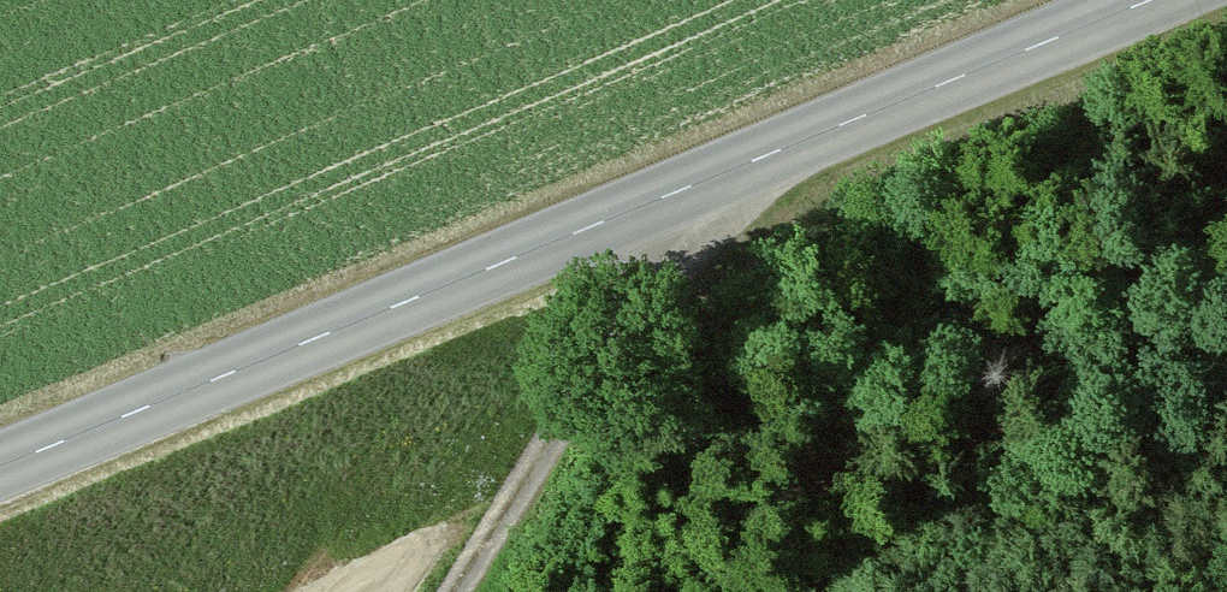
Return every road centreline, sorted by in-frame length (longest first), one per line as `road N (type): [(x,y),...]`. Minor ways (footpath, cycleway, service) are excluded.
road 1 (tertiary): [(0,467),(717,176),(1190,0)]
road 2 (track): [(717,176),(449,591)]

